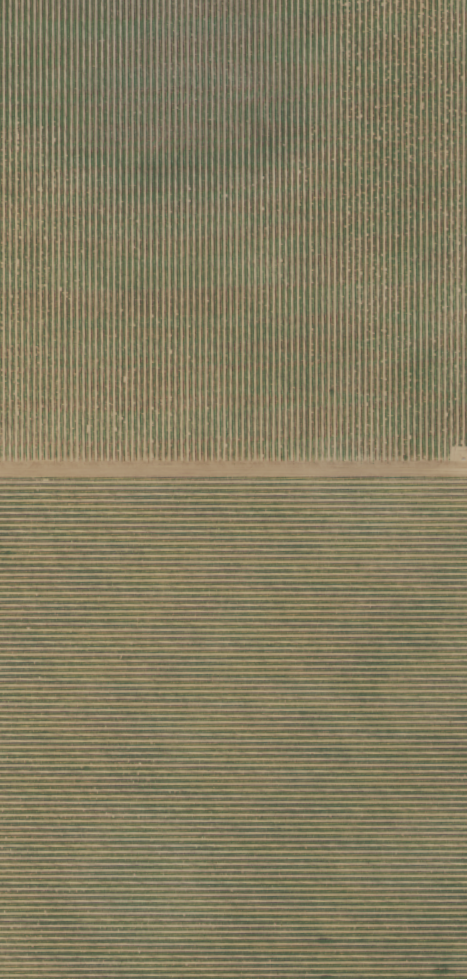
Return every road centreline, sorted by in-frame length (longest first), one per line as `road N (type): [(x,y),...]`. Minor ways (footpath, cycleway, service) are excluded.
road 1 (residential): [(0,498),(466,493)]

